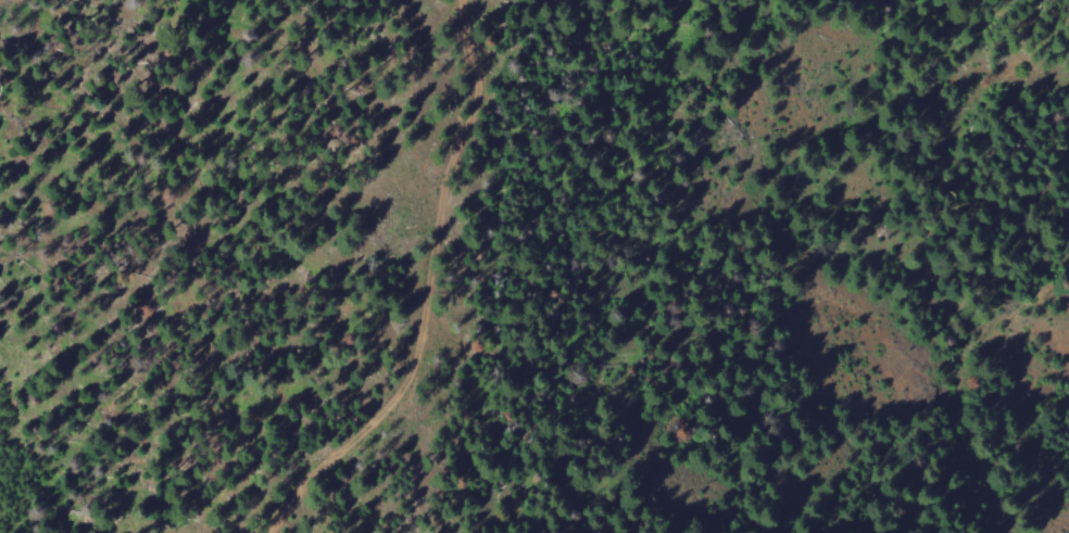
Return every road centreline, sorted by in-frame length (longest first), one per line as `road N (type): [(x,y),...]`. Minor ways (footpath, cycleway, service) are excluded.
road 1 (residential): [(963,532),(963,385),(1042,287),(1068,274)]

